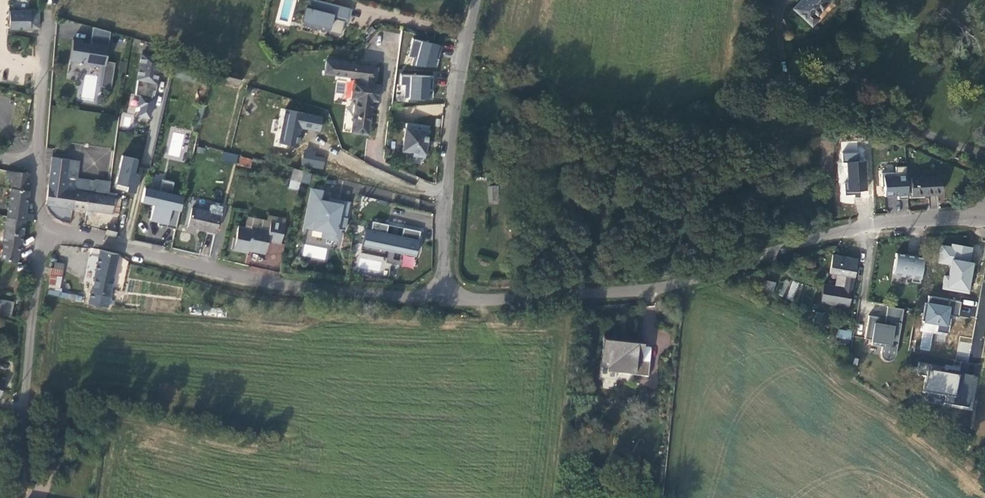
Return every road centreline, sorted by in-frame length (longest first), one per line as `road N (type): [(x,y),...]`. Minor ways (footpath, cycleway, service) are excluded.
road 1 (unclassified): [(984,219),(859,227),(698,280),(623,293),(444,298)]
road 2 (unclassified): [(444,298),(259,281),(43,227)]
road 3 (unclassified): [(444,298),(450,133),(477,0)]
road 4 (unclassified): [(43,227),(15,497)]
road 5 (unclassified): [(35,159),(49,23)]

